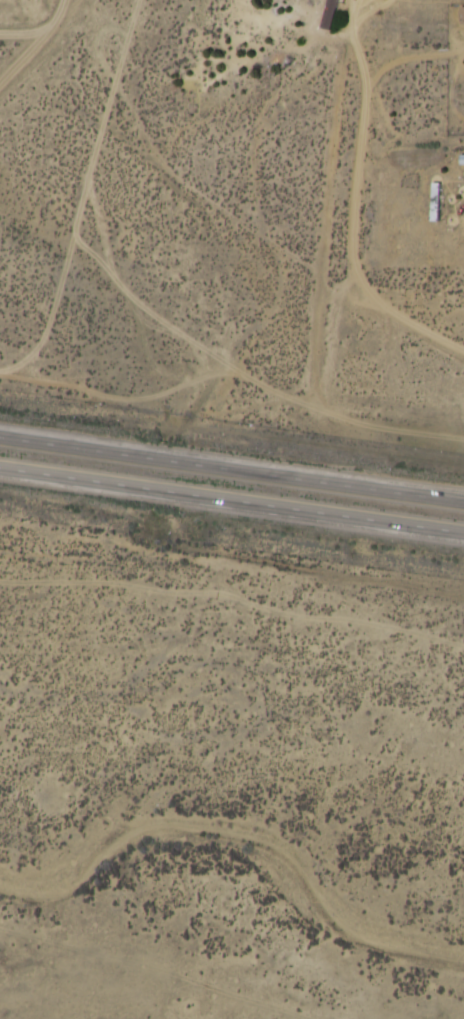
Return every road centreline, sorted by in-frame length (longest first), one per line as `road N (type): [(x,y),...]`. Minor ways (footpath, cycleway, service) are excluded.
road 1 (trunk): [(463,503),(0,437)]
road 2 (trunk): [(0,467),(463,532)]

